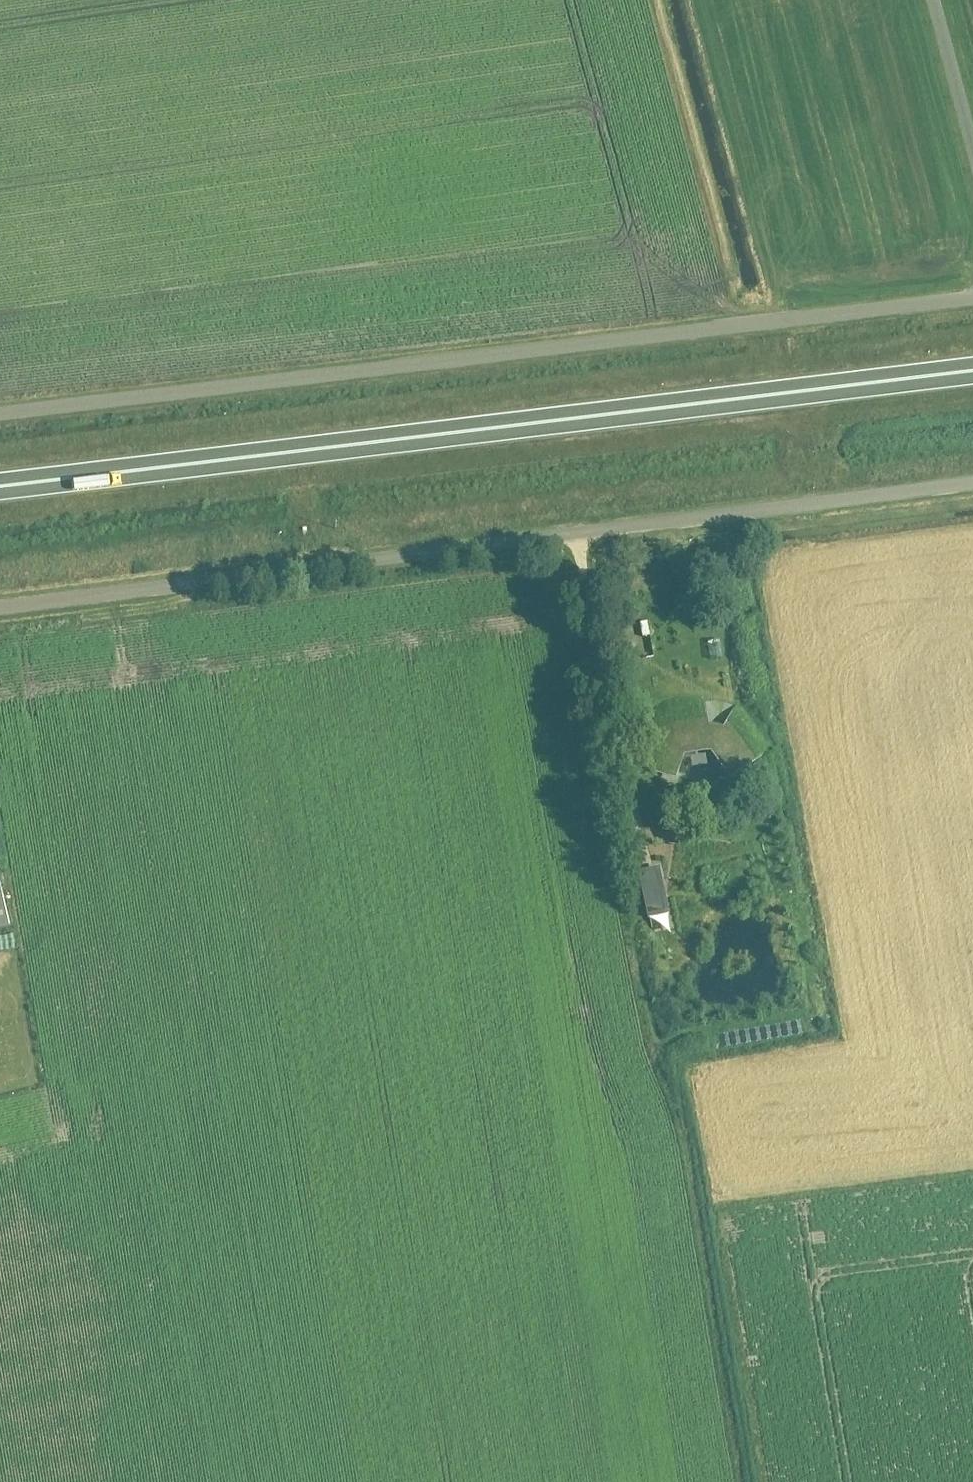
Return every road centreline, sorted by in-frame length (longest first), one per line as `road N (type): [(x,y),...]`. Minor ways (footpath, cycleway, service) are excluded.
road 1 (unclassified): [(972,483),(0,608)]
road 2 (unclassified): [(972,295),(0,414)]
road 3 (trunk): [(0,487),(972,373)]

